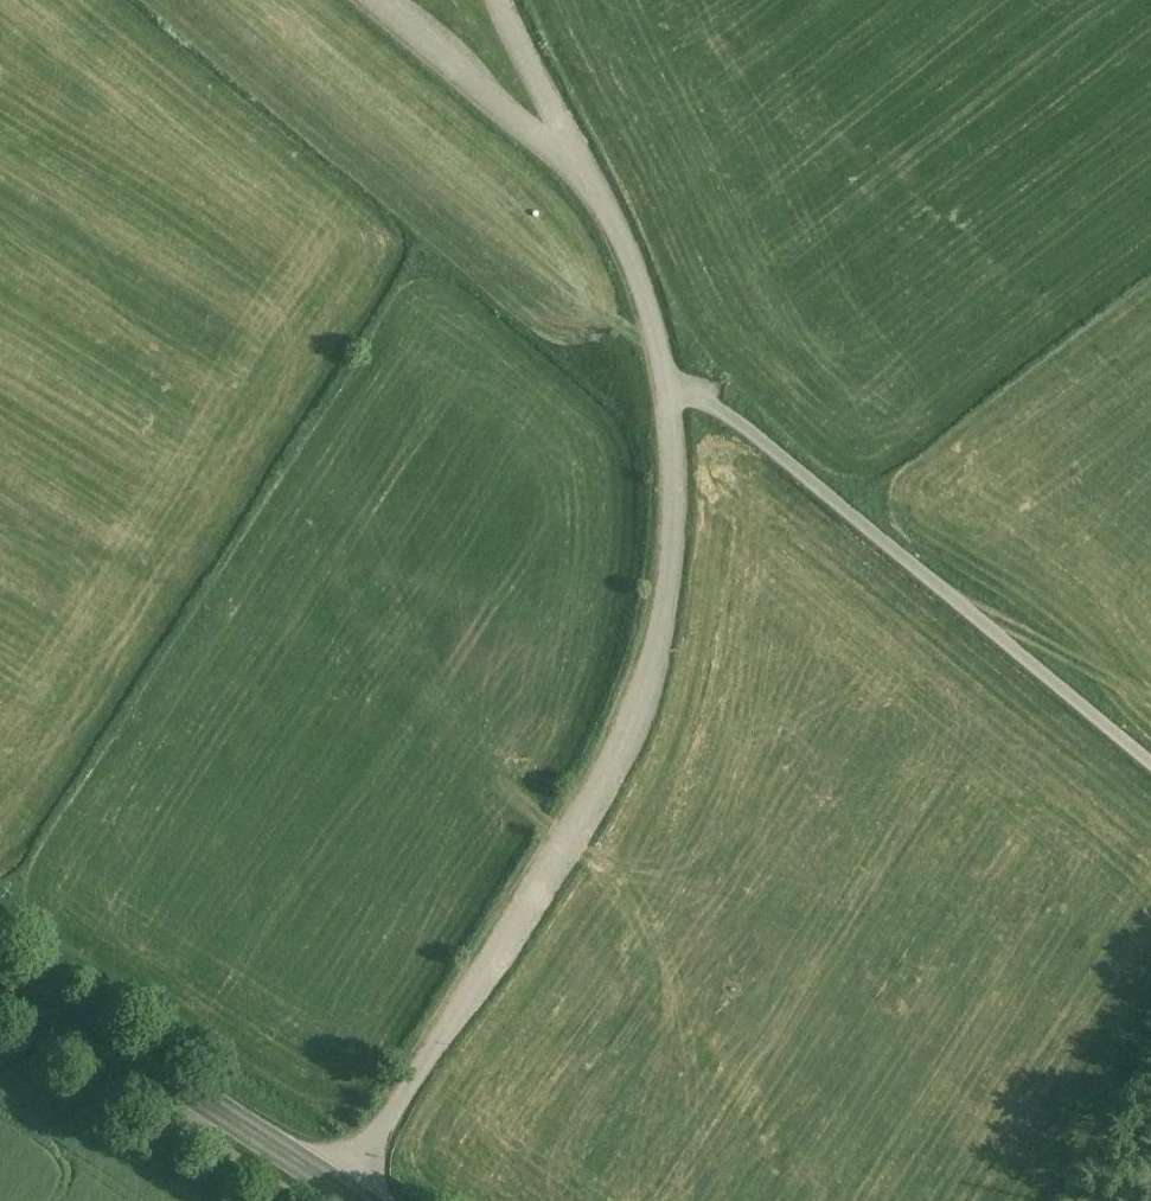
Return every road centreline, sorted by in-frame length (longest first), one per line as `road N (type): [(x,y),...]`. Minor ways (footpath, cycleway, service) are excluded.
road 1 (track): [(669,396),(696,388),(1150,766)]
road 2 (secondary): [(368,1200),(0,967)]

